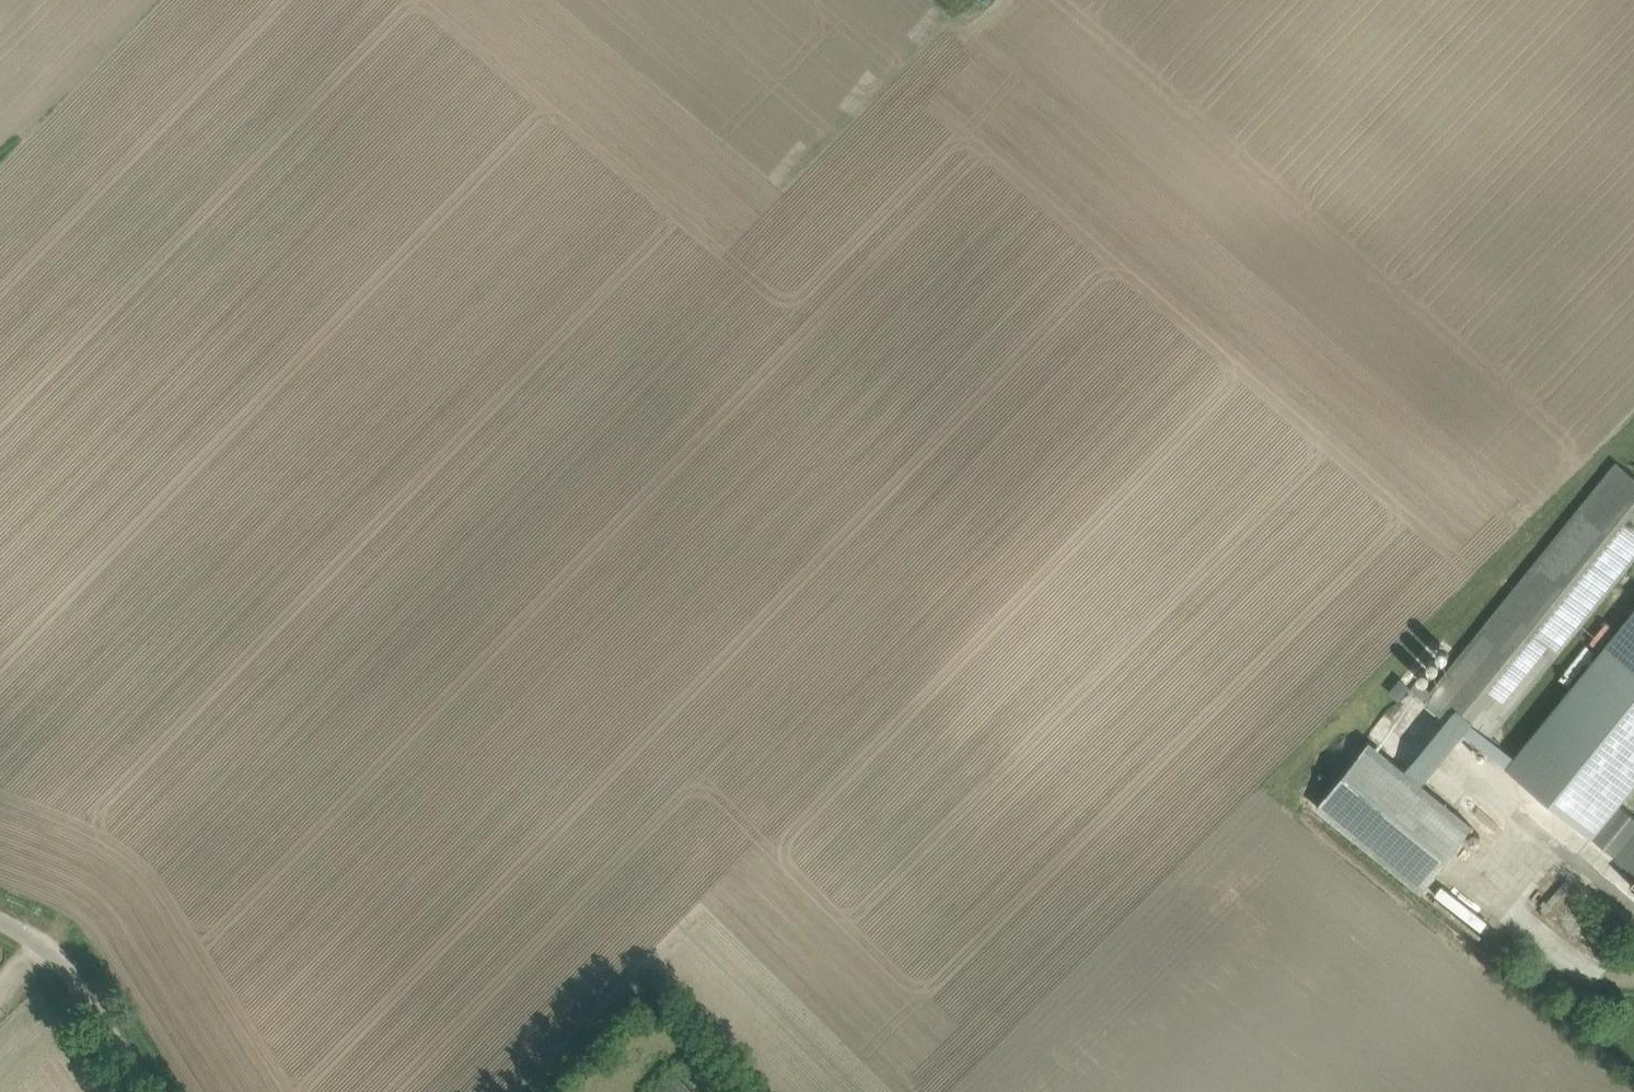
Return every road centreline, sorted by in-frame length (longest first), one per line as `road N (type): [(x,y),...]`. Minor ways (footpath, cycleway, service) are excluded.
road 1 (unclassified): [(145,1091),(60,961),(21,923),(0,915)]

